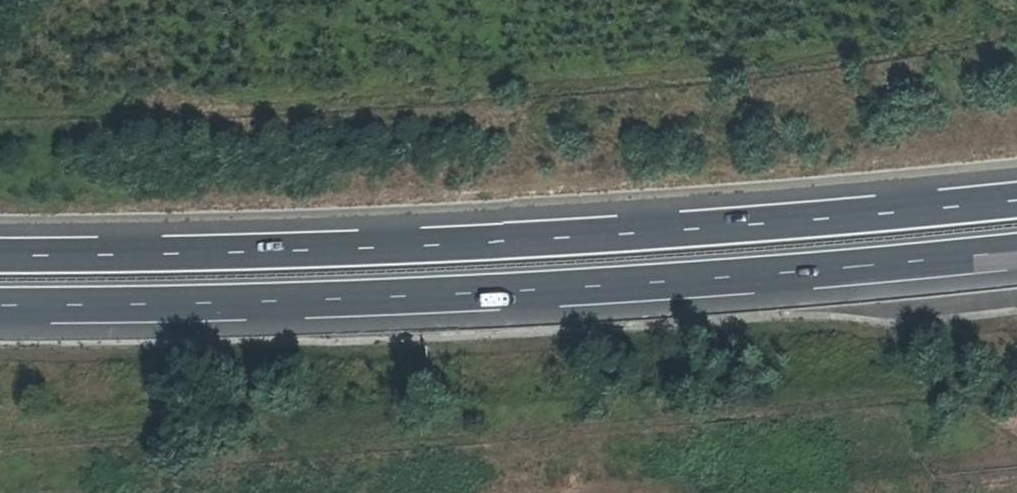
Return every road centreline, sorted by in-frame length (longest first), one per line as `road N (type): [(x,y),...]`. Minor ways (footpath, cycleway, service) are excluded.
road 1 (motorway): [(1016,199),(454,243),(0,254)]
road 2 (motorway): [(0,305),(478,294),(1016,253)]

